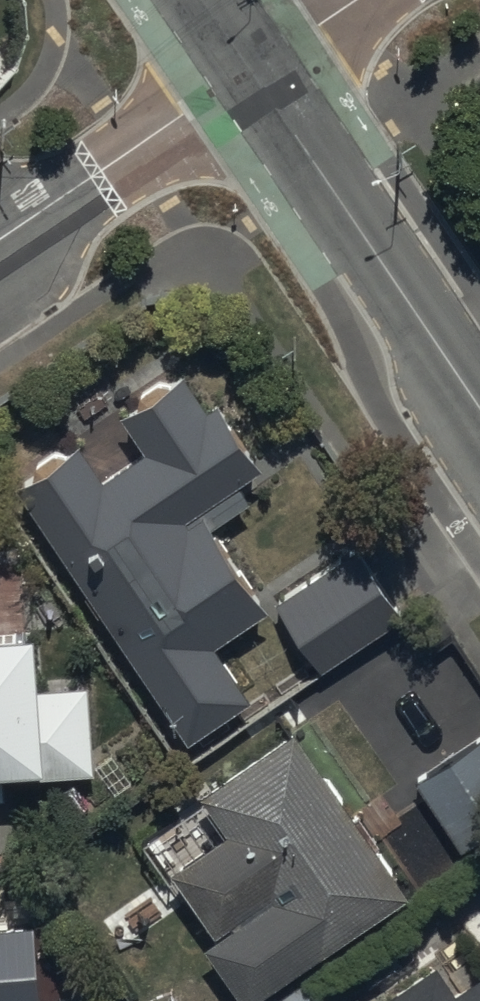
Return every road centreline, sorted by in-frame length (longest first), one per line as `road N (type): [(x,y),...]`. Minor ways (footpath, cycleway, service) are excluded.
road 1 (tertiary): [(479,409),(254,73)]
road 2 (residential): [(0,242),(254,73)]
road 3 (tertiary): [(254,73),(360,0)]

